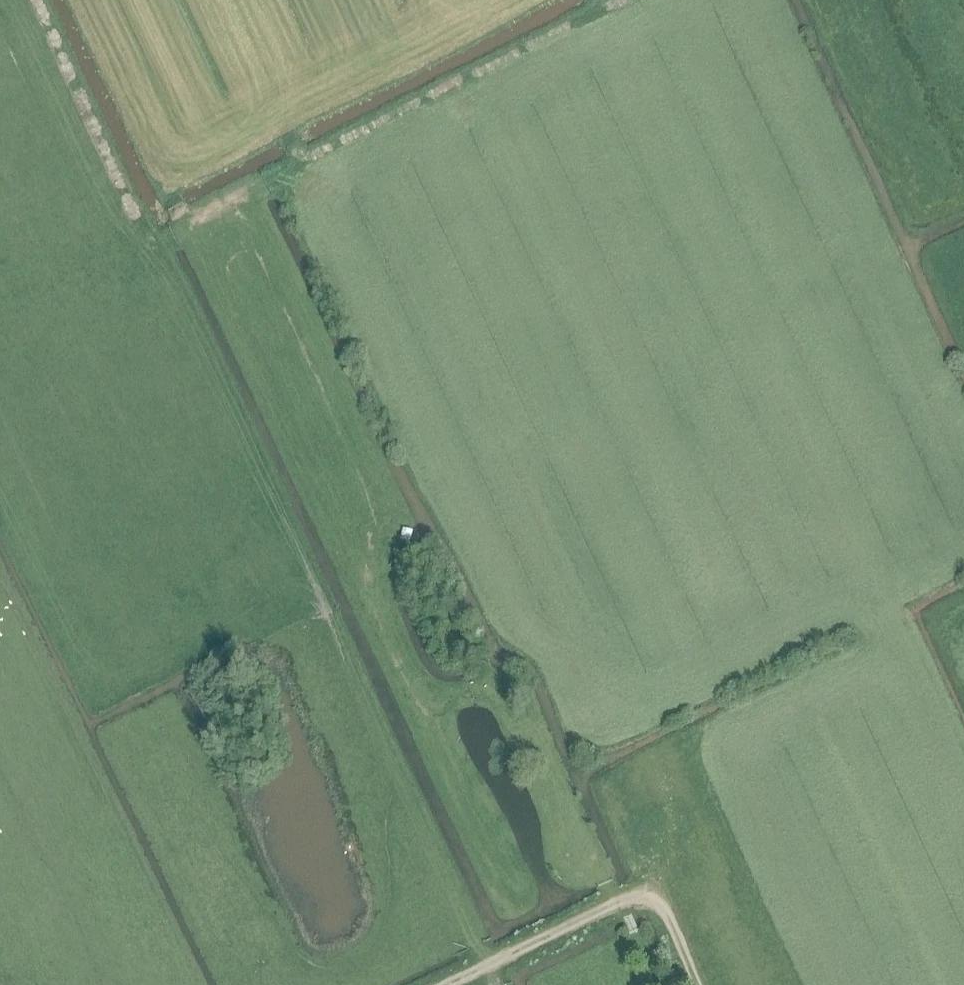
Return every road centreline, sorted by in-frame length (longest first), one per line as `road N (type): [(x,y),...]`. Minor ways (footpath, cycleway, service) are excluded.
road 1 (track): [(445,984),(638,898),(668,916),(698,984)]

